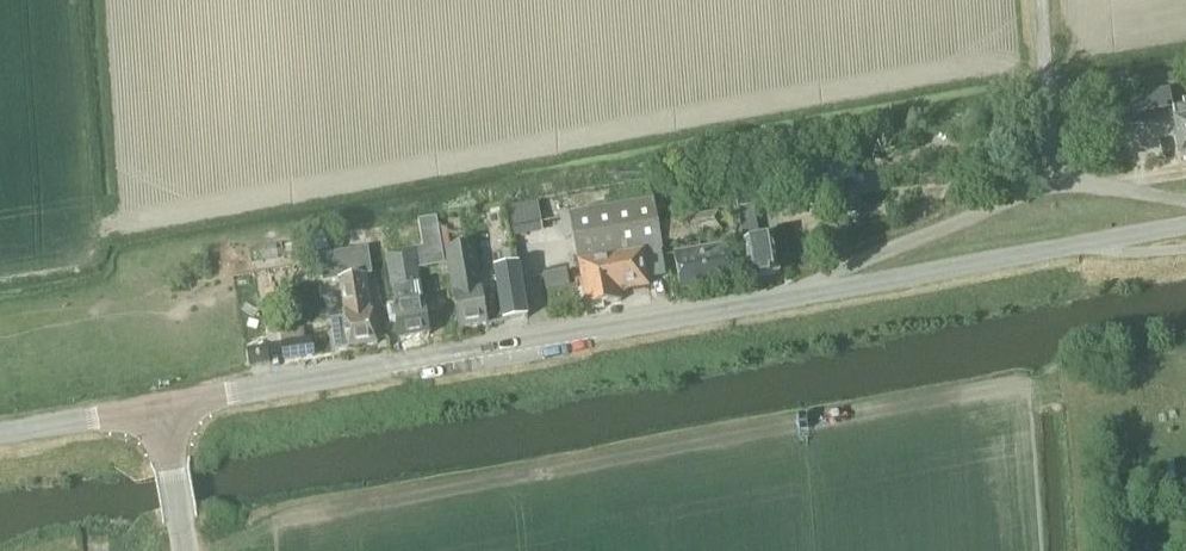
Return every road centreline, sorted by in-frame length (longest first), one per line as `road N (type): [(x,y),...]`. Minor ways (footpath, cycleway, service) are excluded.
road 1 (tertiary): [(158,408),(826,292)]
road 2 (tertiary): [(826,292),(1185,225)]
road 3 (unclassified): [(826,292),(853,265),(1053,176)]
road 4 (unclassified): [(1053,176),(1039,0)]
road 5 (unclassified): [(158,408),(0,436)]
road 6 (tertiary): [(184,550),(158,408)]
road 7 (unclassified): [(1185,201),(1053,176)]

